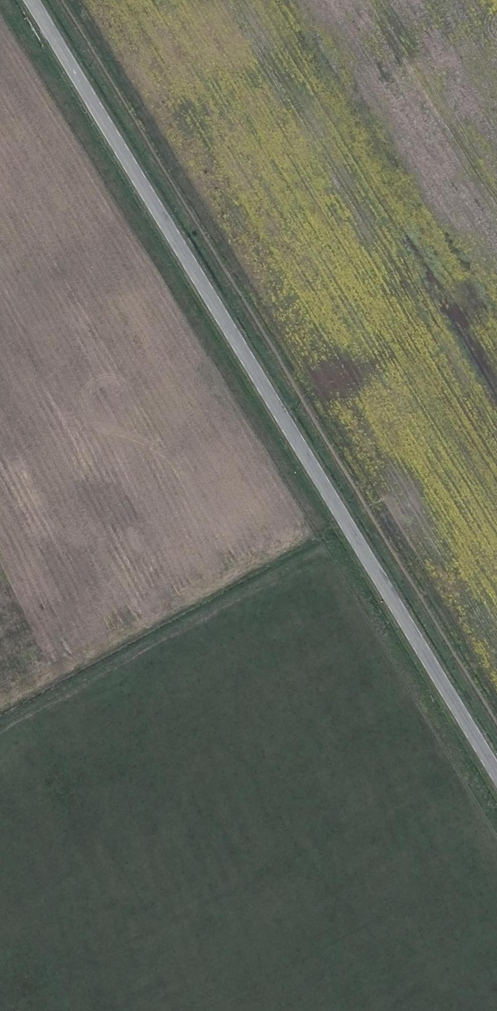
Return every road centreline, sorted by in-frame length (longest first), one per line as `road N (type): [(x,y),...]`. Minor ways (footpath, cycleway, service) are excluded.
road 1 (tertiary): [(35,0),(496,773)]

